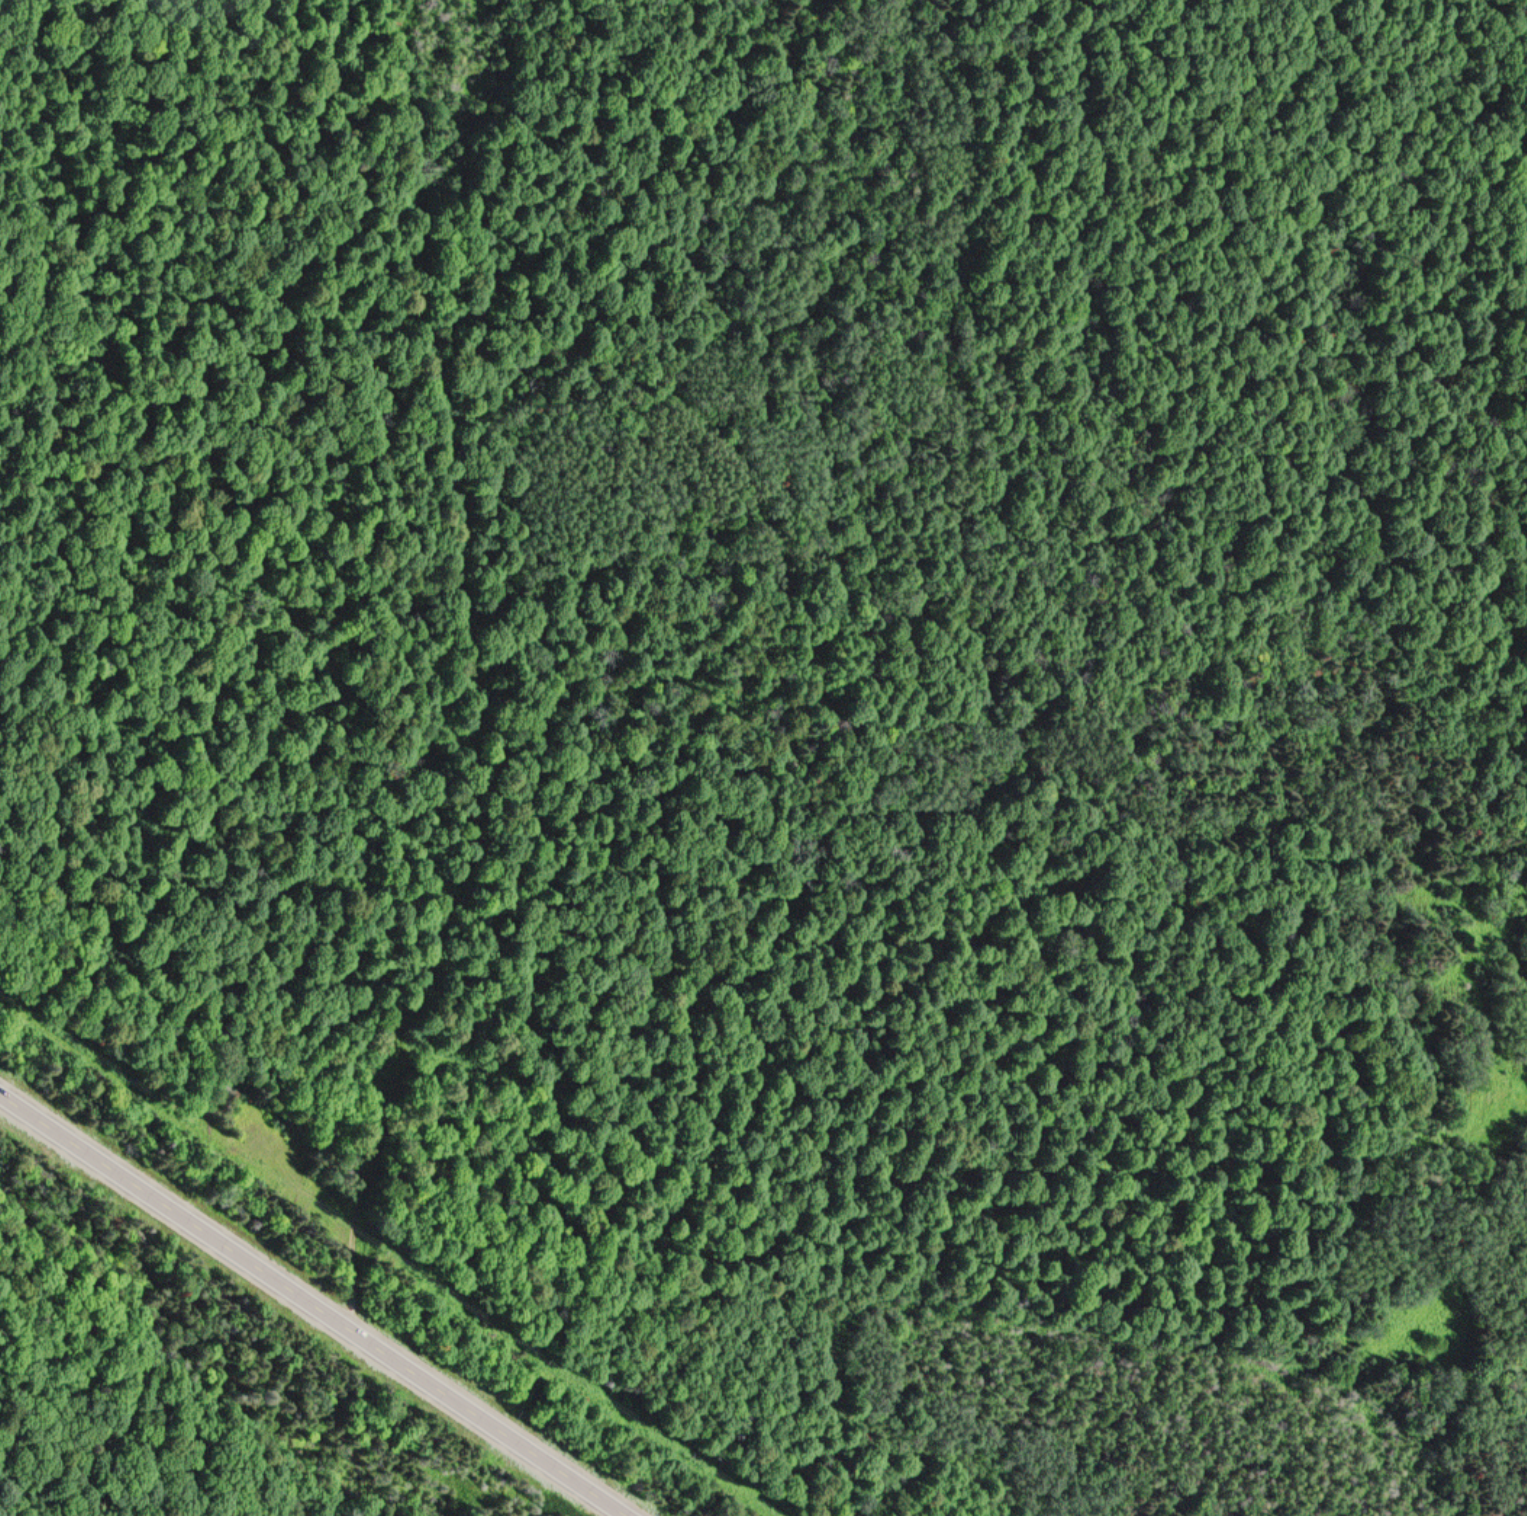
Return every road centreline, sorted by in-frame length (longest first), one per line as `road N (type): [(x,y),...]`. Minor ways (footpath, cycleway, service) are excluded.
road 1 (trunk): [(628,1515),(0,1094)]

